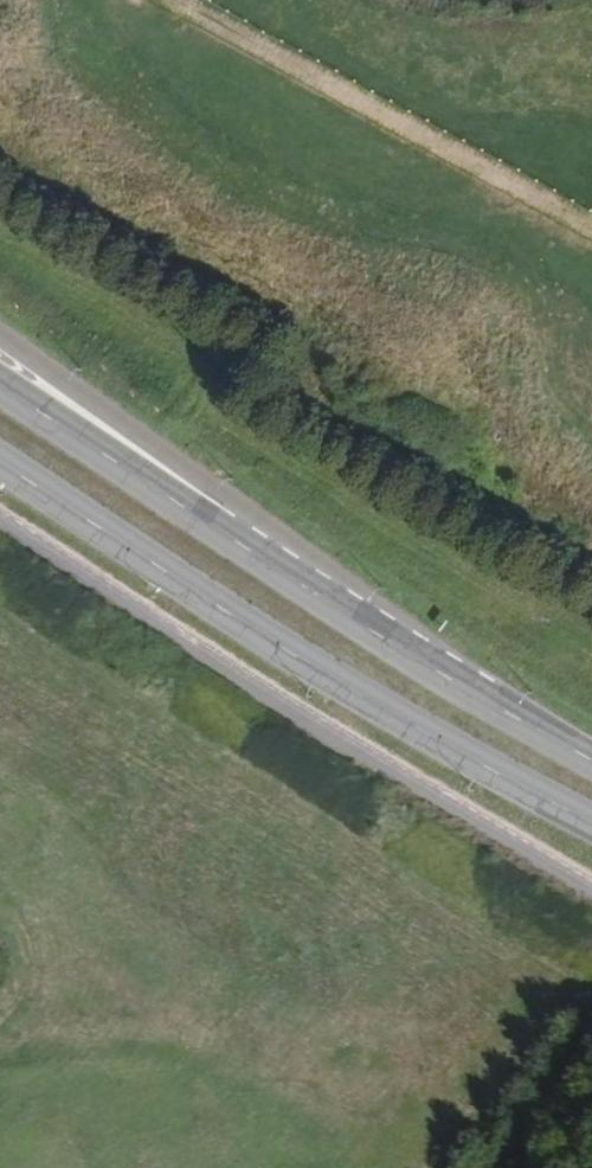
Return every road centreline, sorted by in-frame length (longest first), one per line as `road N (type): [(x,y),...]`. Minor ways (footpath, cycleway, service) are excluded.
road 1 (primary): [(591,765),(193,517),(0,386)]
road 2 (primary): [(0,459),(591,824)]
road 3 (track): [(503,1167),(591,1053)]

